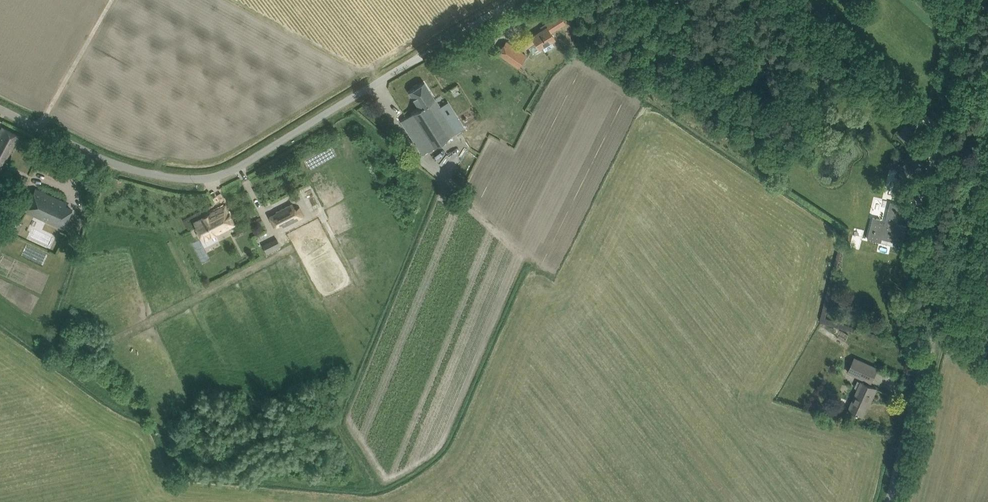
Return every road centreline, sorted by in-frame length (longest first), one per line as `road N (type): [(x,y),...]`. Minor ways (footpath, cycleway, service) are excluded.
road 1 (unclassified): [(0,109),(116,164),(204,179),(227,173),(422,55)]
road 2 (tertiary): [(892,501),(987,111)]

